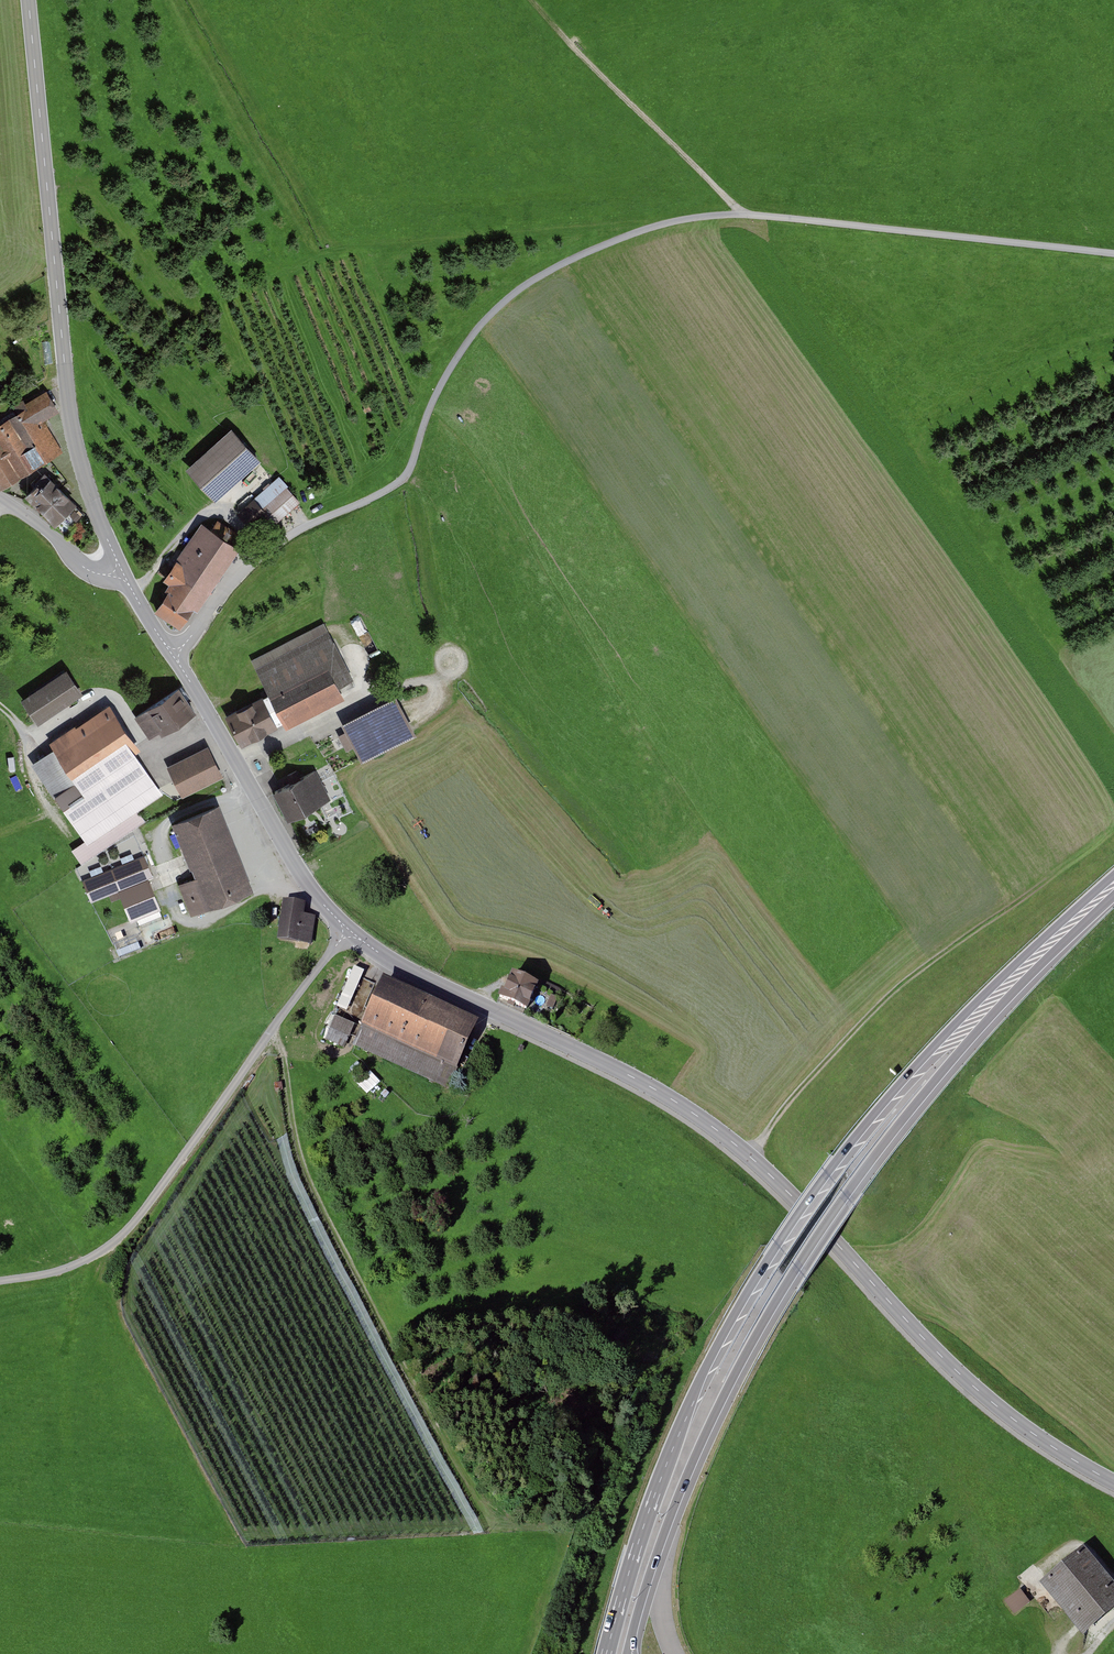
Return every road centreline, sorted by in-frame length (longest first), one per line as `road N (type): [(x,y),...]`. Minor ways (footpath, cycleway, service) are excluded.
road 1 (tertiary): [(119,575),(176,653),(303,880),(347,933),(708,1123),(794,1198),(968,1383),(1113,1483)]
road 2 (track): [(176,653),(255,560),(407,474),(442,382),(468,340),(541,275),(607,244),(667,224),(744,215),(1113,254)]
road 3 (trunk): [(1015,978),(957,1022),(883,1104),(741,1304),(655,1492),(606,1653)]
road 4 (trunk): [(628,1652),(687,1474),(764,1321),(846,1196),(1015,978)]
road 5 (tertiary): [(28,0),(70,416),(119,575)]
road 6 (track): [(489,1522),(309,1181),(272,1030)]
road 7 (track): [(347,933),(123,1235),(80,1263),(0,1282)]
road 8 (track): [(1113,833),(893,993),(782,1109),(749,1156)]
road 9 (track): [(85,858),(30,789),(24,763),(30,740),(101,698),(110,697),(137,738),(164,753),(218,729)]
road 10 (track): [(291,859),(217,916),(188,924),(176,913),(159,865),(160,830),(172,818),(251,789)]
road 11 (track): [(528,0),(744,215)]
road 12 (track): [(351,648),(361,671),(357,698),(237,762)]
road 13 (track): [(267,478),(239,506),(201,514),(132,590)]
road 14 (unclassified): [(119,575),(82,567),(0,499)]
road 15 (trunk): [(1113,886),(1015,978)]

